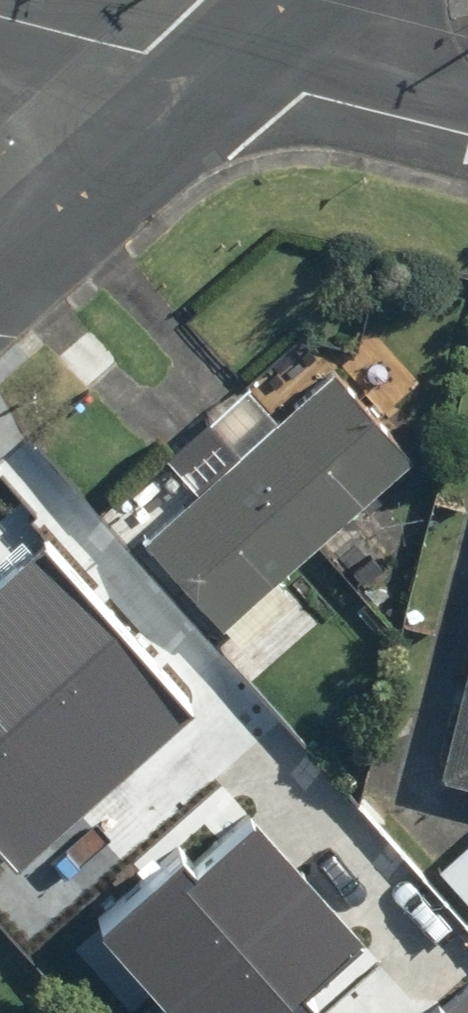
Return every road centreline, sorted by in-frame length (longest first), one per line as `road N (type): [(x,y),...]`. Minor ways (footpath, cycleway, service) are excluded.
road 1 (residential): [(232,75),(0,282)]
road 2 (residential): [(467,134),(232,75)]
road 3 (residential): [(232,75),(0,15)]

